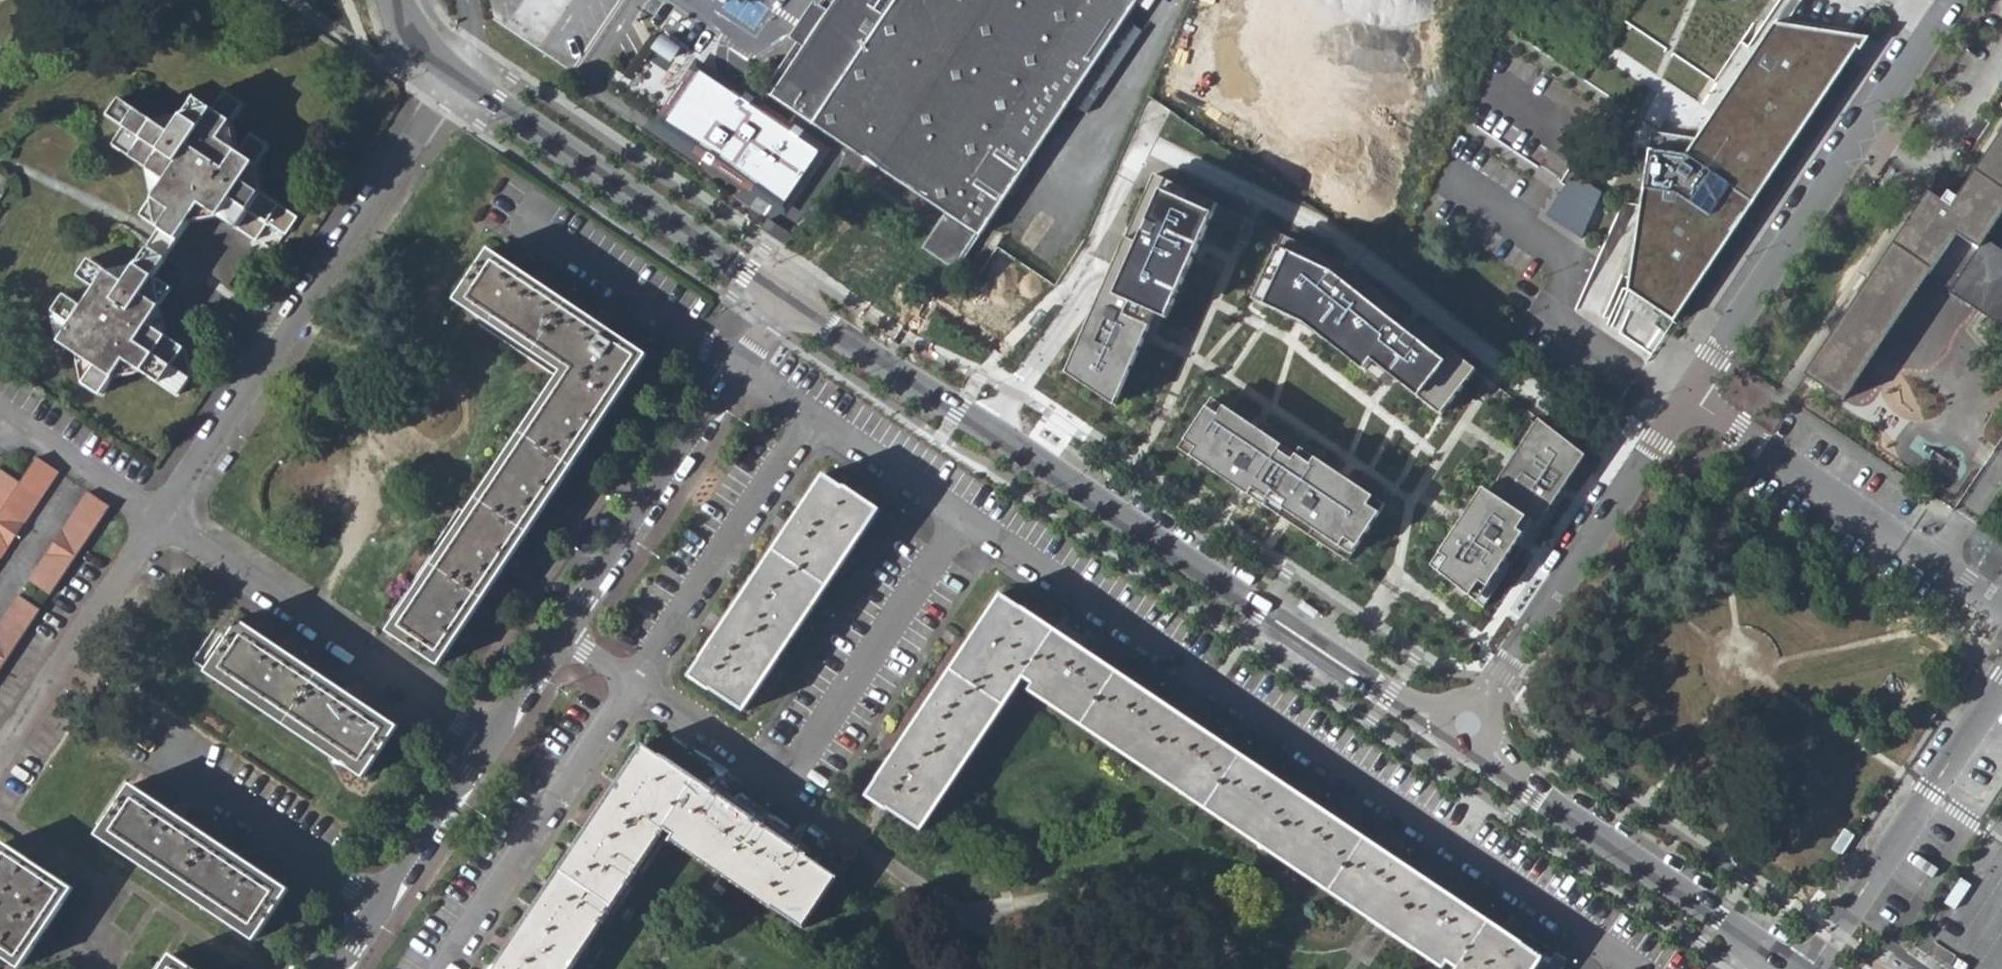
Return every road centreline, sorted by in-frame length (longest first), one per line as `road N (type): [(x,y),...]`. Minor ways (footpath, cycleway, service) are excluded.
road 1 (residential): [(788,301),(1391,697),(1468,725)]
road 2 (residential): [(963,519),(779,784),(564,636)]
road 3 (residential): [(157,524),(462,77)]
road 4 (residential): [(1689,399),(1953,0)]
road 5 (residential): [(1468,725),(1529,788),(1790,968)]
road 6 (residential): [(788,301),(564,636)]
road 7 (residential): [(488,742),(157,524)]
road 8 (residential): [(462,77),(788,301)]
road 9 (residential): [(1468,725),(1689,399)]
road 10 (residential): [(1689,399),(2001,608)]
road 11 (residential): [(0,758),(157,524)]
road 12 (residential): [(376,908),(198,786),(180,758)]
road 13 (residential): [(488,742),(376,908)]
road 14 (residential): [(157,524),(0,415)]
road 15 (residential): [(564,636),(488,742)]

